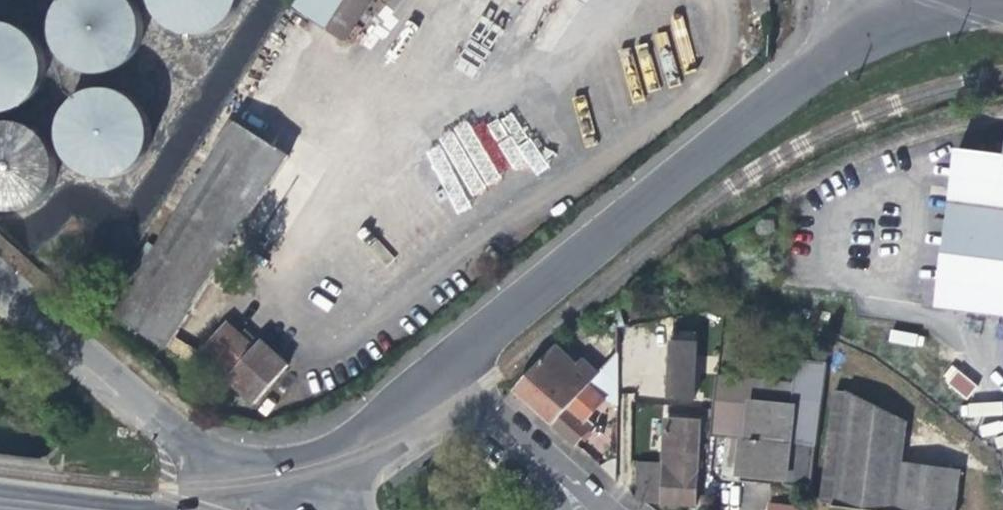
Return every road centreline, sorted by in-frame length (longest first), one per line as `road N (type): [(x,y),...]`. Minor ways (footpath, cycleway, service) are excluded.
road 1 (residential): [(448,376),(648,212),(814,94),(945,25)]
road 2 (unclassified): [(0,284),(182,437),(247,509)]
road 3 (residential): [(293,509),(448,376)]
road 4 (residential): [(448,376),(564,480)]

